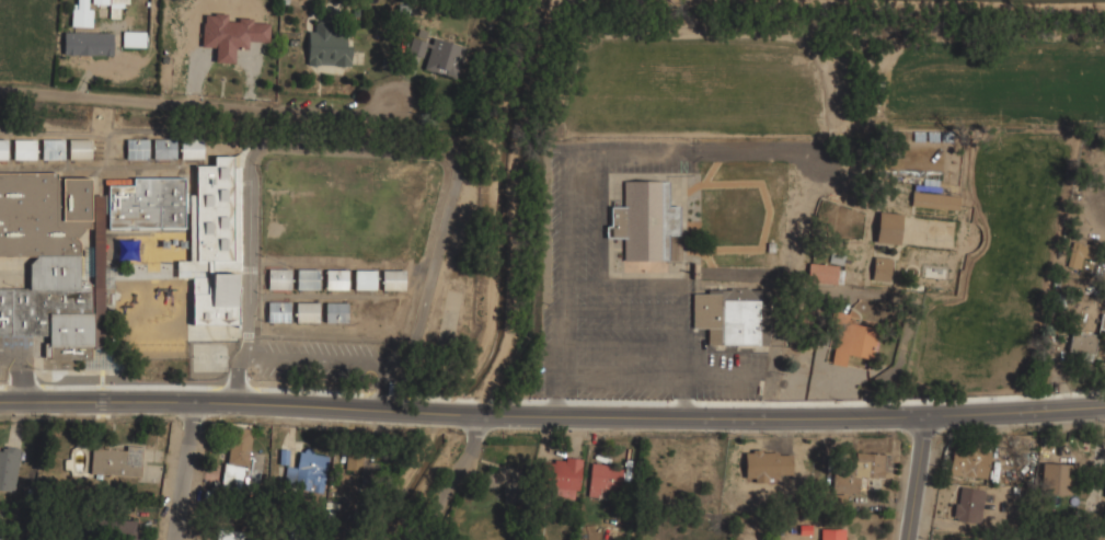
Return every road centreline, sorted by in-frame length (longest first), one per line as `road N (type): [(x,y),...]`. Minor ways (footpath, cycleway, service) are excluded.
road 1 (tertiary): [(1104,406),(683,418),(0,402)]
road 2 (residential): [(197,401),(177,539)]
road 3 (residential): [(427,539),(487,414)]
road 4 (residential): [(926,416),(907,539)]

